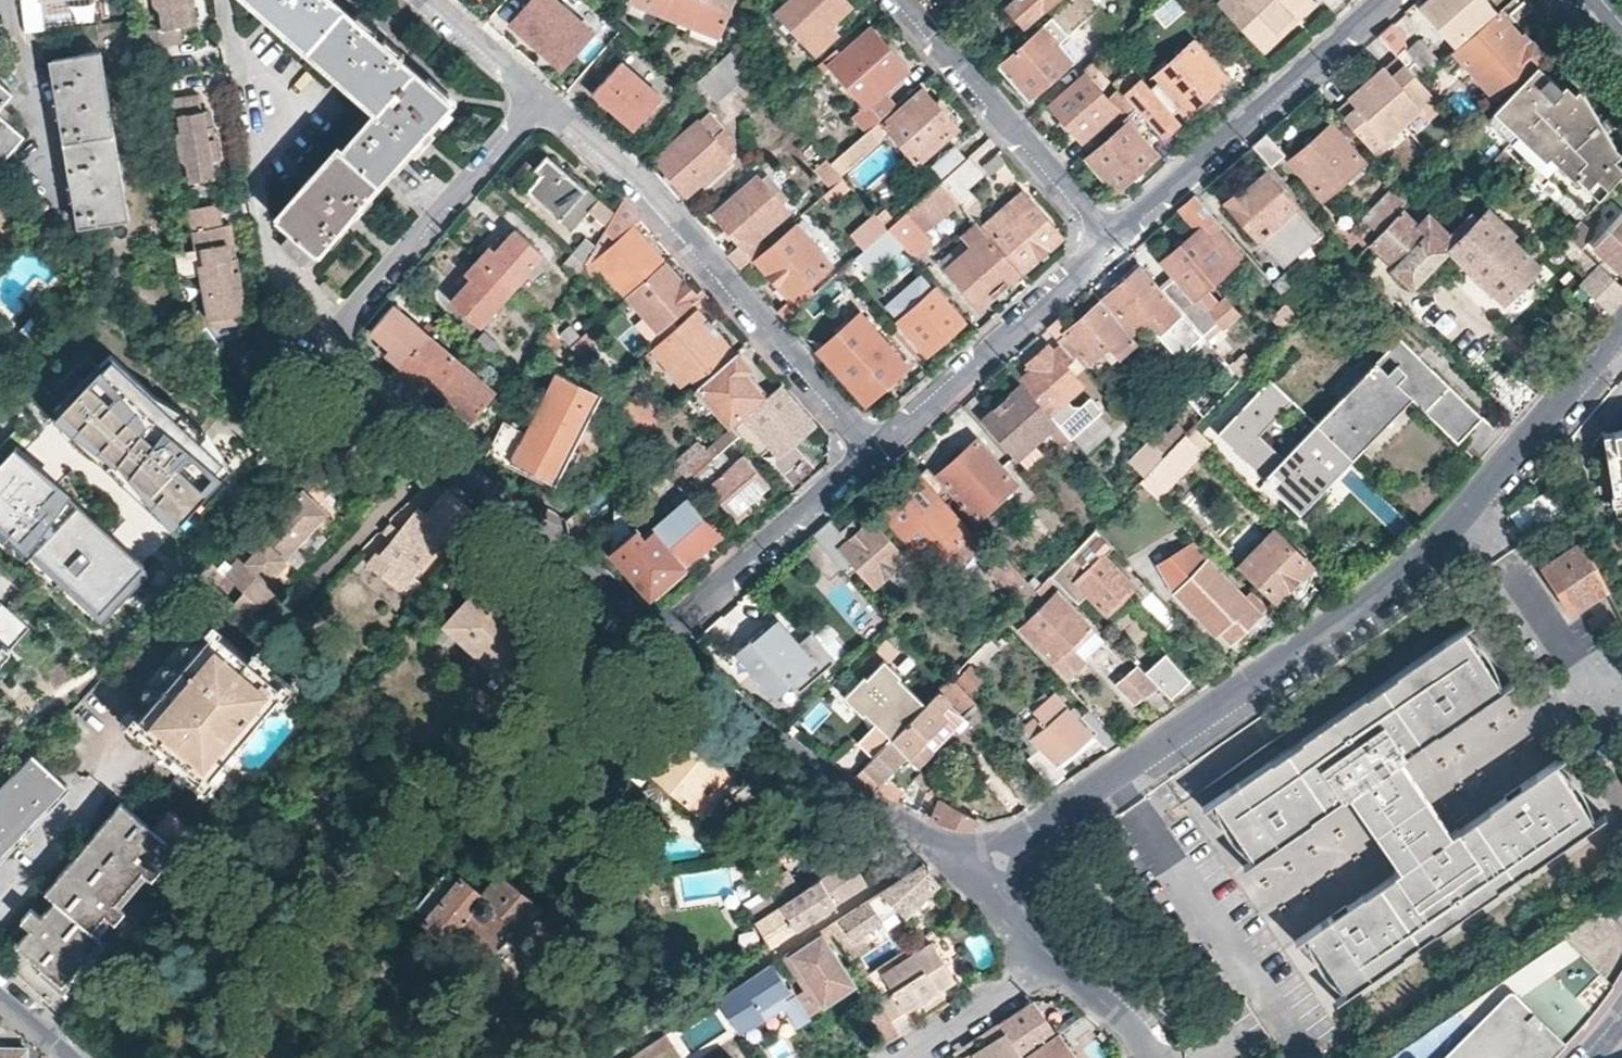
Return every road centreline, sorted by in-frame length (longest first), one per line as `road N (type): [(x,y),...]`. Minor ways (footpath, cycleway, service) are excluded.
road 1 (residential): [(1000,868),(1471,515)]
road 2 (residential): [(541,95),(703,260),(873,450)]
road 3 (residential): [(658,631),(765,741),(935,843),(1000,868)]
road 4 (residential): [(383,391),(658,631)]
road 5 (residential): [(1110,234),(1385,0)]
road 6 (residential): [(228,0),(271,268),(335,325)]
road 7 (residential): [(873,450),(1110,234)]
road 8 (residential): [(902,0),(1110,234)]
road 9 (residential): [(335,325),(541,95)]
road 10 (residential): [(658,631),(873,450)]
road 11 (residential): [(1471,515),(1621,332)]
road 12 (residential): [(1471,515),(1595,711)]
road 13 (residential): [(904,1057),(1059,953)]
road 14 (residential): [(432,0),(541,95)]
road 15 (residential): [(1059,953),(1148,1042),(1148,1057)]

